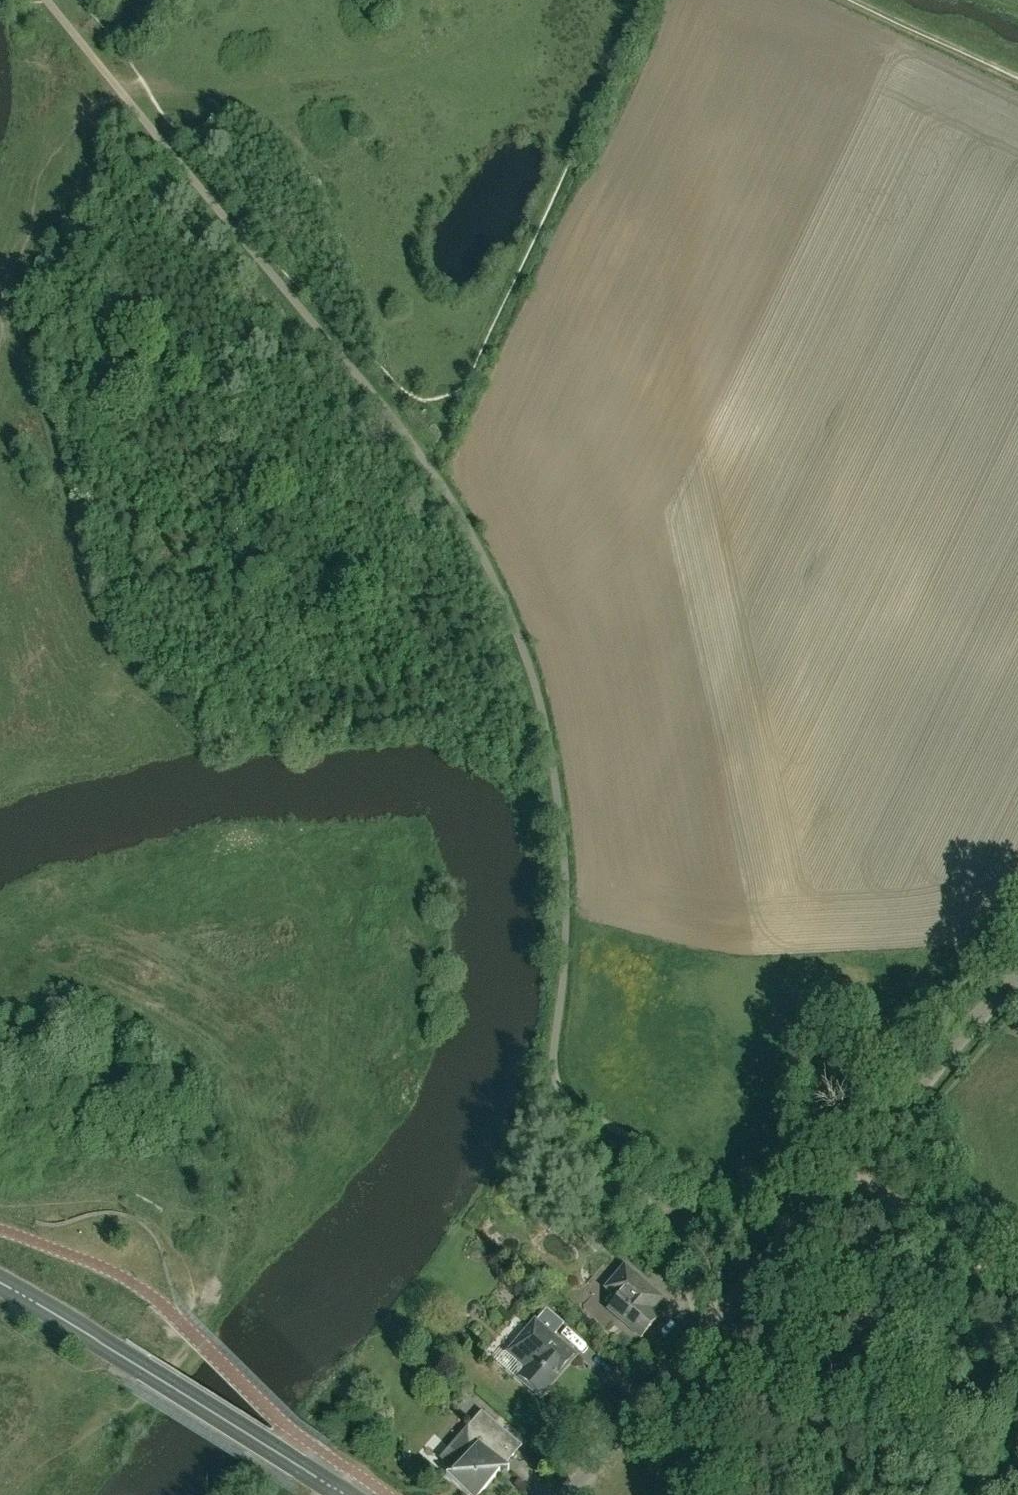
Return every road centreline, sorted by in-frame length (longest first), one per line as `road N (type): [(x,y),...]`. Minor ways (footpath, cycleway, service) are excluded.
road 1 (unclassified): [(567,1494),(836,1175),(1017,976)]
road 2 (primary): [(345,1494),(0,1283)]
road 3 (track): [(848,1163),(1017,1284)]

